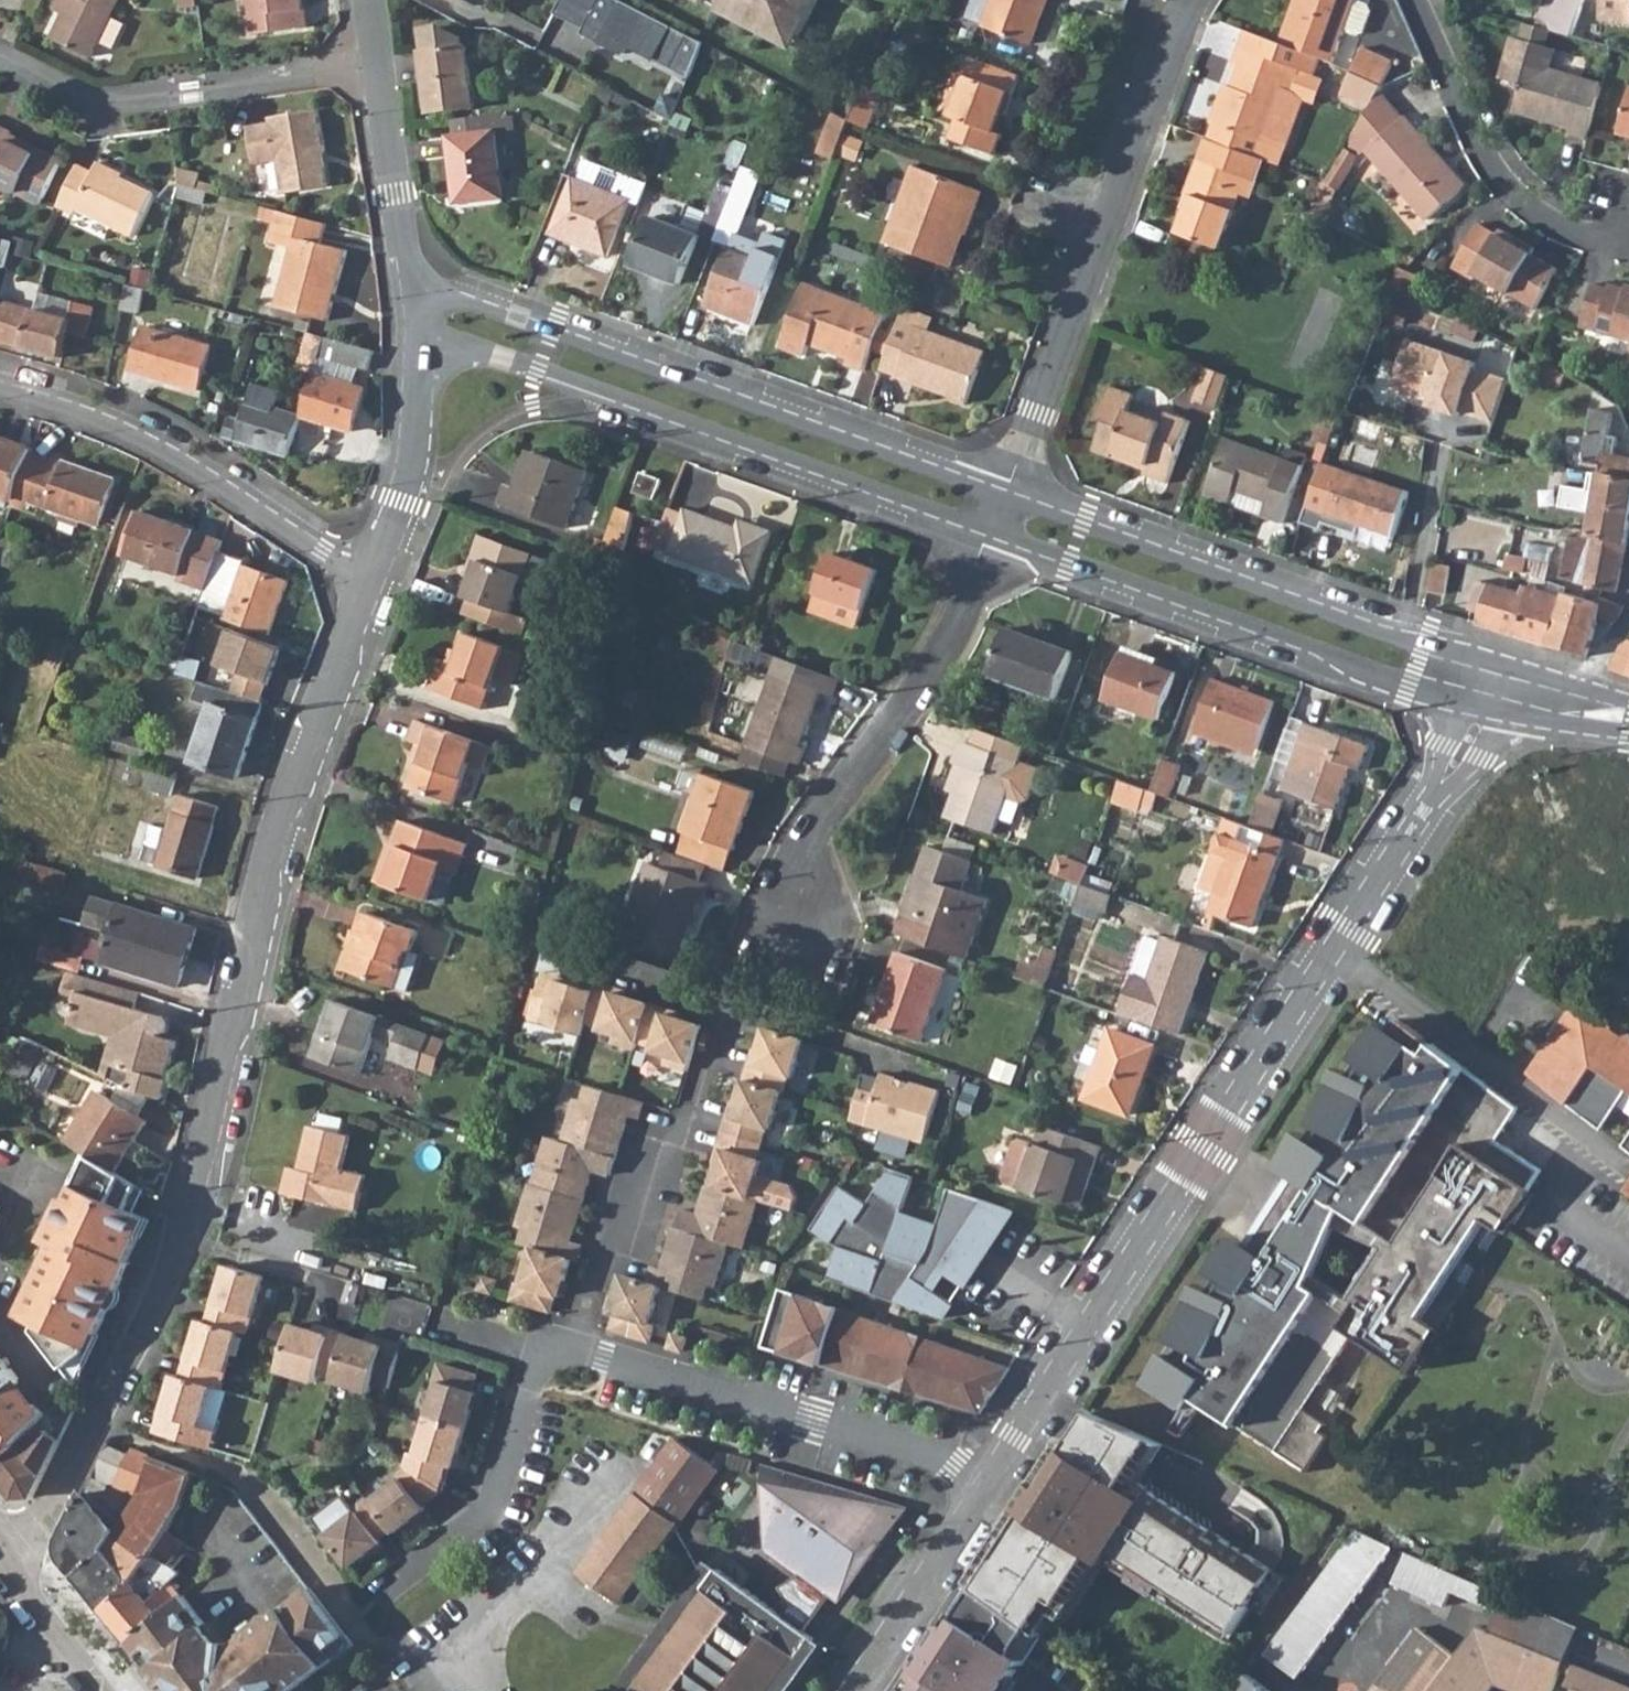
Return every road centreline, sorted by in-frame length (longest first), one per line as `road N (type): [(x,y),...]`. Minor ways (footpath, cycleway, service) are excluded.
road 1 (residential): [(4,1571),(53,1507),(170,1264),(262,895),(264,850),(367,576)]
road 2 (residential): [(980,1490),(1459,756),(1480,708)]
road 3 (tertiary): [(1004,495),(554,331),(416,293)]
road 4 (tertiary): [(421,343),(537,369),(990,536)]
road 5 (residential): [(1004,495),(1177,26),(1195,0)]
road 6 (tertiary): [(990,536),(1398,690),(1480,708)]
road 7 (tertiary): [(1488,664),(1004,495)]
road 8 (residential): [(990,536),(942,651),(809,830),(798,949)]
road 9 (residential): [(980,1490),(950,1462),(566,1347)]
road 10 (residential): [(0,389),(110,425),(168,454),(367,576)]
road 11 (residential): [(0,62),(100,106),(382,76)]
road 12 (residential): [(566,1347),(598,1260),(633,1239),(661,1147),(687,1129),(727,1004)]
road 13 (residential): [(1628,230),(1599,241),(1549,227),(1499,184),(1411,0)]
road 14 (residential): [(541,1353),(490,1512),(378,1599)]
road 15 (residential): [(367,576),(412,466),(421,343)]
road 16 (residential): [(849,1690),(980,1490)]
road 17 (residential): [(416,293),(382,76)]
road 18 (tertiary): [(1480,708),(1628,733)]

